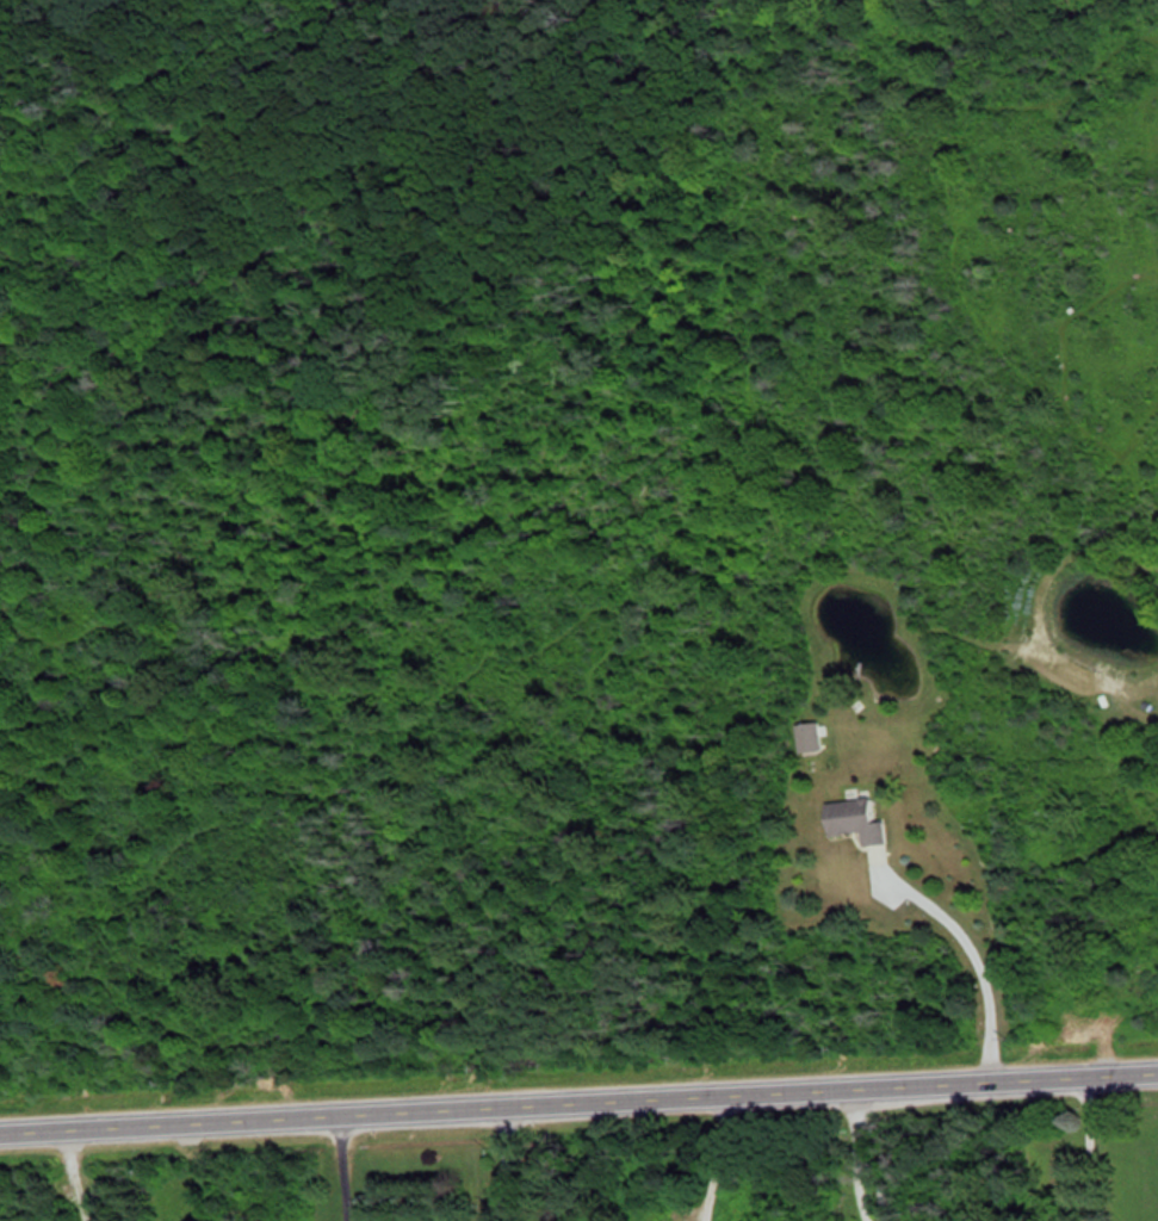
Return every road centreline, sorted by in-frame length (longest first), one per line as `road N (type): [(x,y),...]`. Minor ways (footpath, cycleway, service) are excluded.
road 1 (tertiary): [(0,1130),(1157,1070)]

